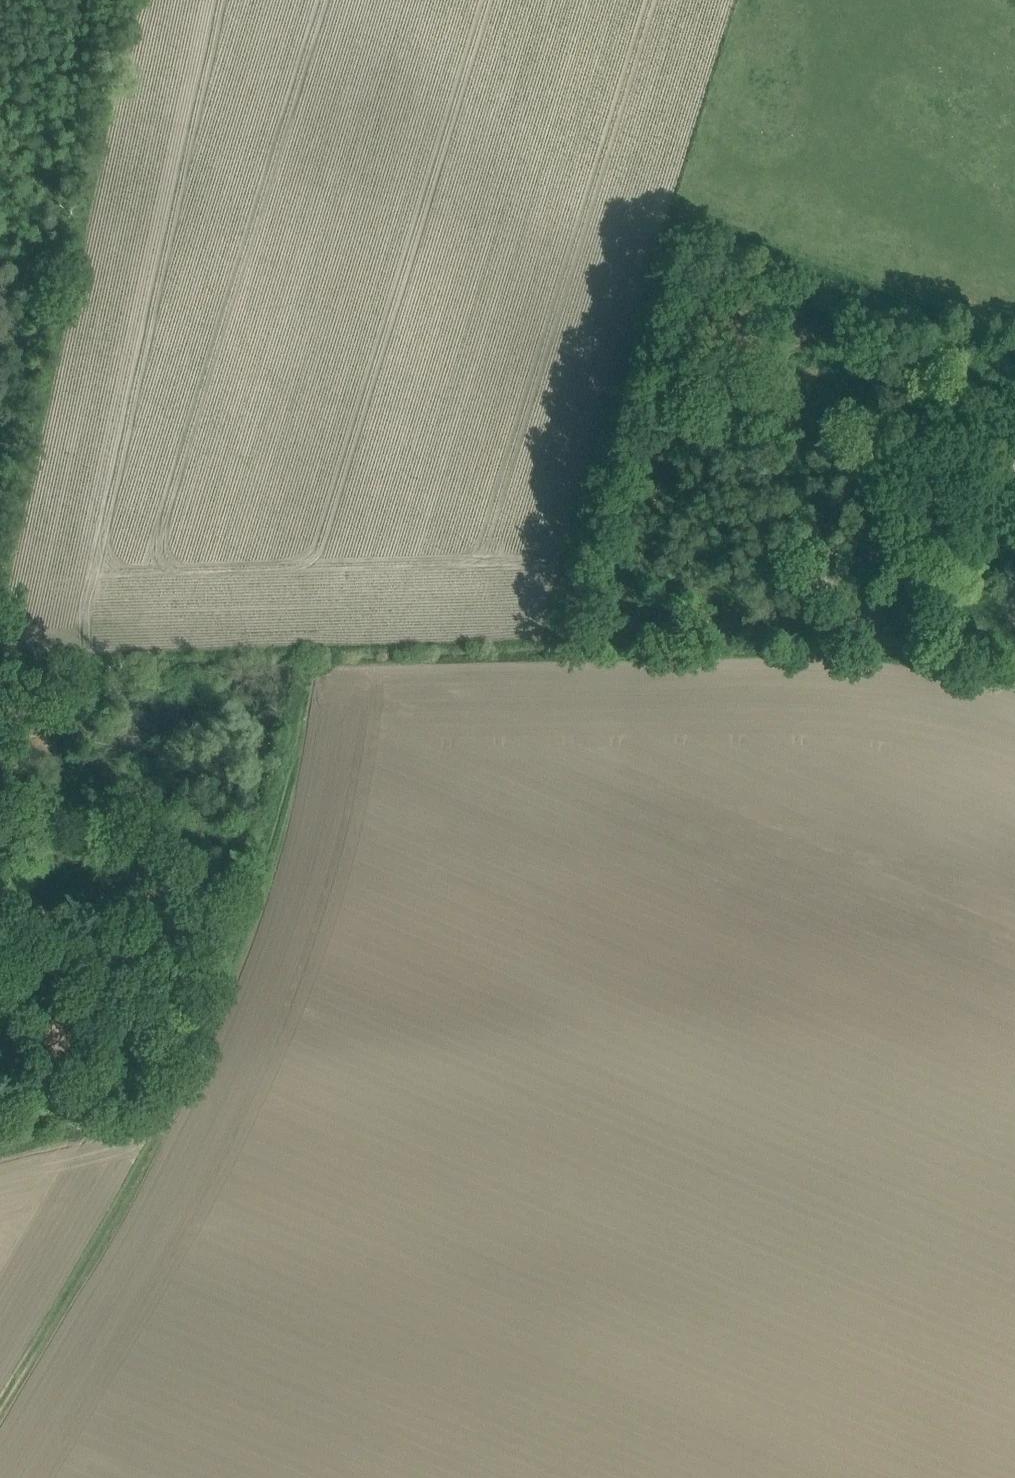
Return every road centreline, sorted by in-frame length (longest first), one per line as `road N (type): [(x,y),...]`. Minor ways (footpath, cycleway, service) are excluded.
road 1 (track): [(0,1404),(170,1113),(273,837)]

